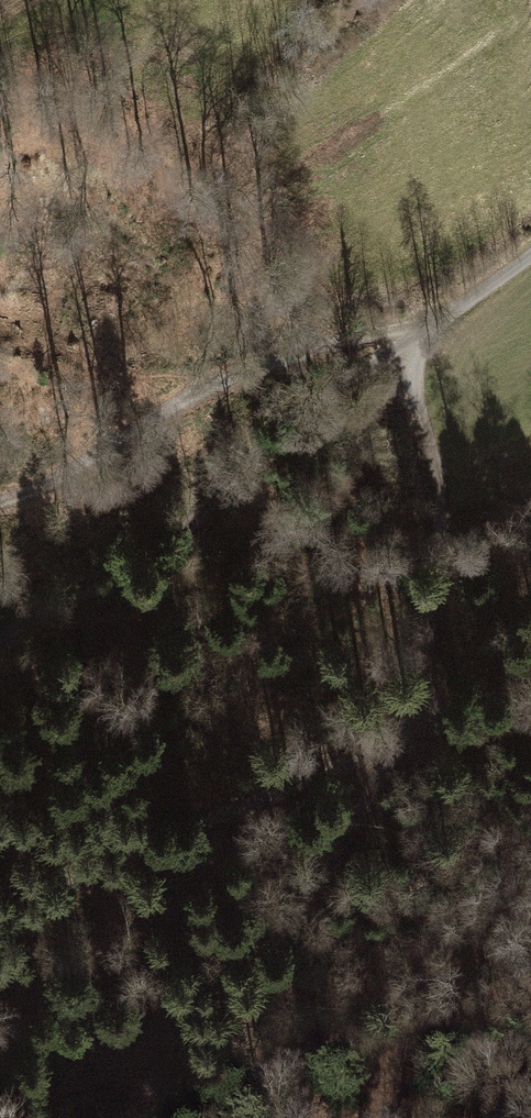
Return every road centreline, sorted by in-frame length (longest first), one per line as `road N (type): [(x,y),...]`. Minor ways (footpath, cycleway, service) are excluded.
road 1 (track): [(187,1117),(407,735),(438,585),(439,508),(401,352)]
road 2 (track): [(530,279),(304,406),(240,458),(193,528),(139,572),(0,640)]
road 3 (track): [(407,735),(0,921)]
road 4 (track): [(407,735),(530,697)]

